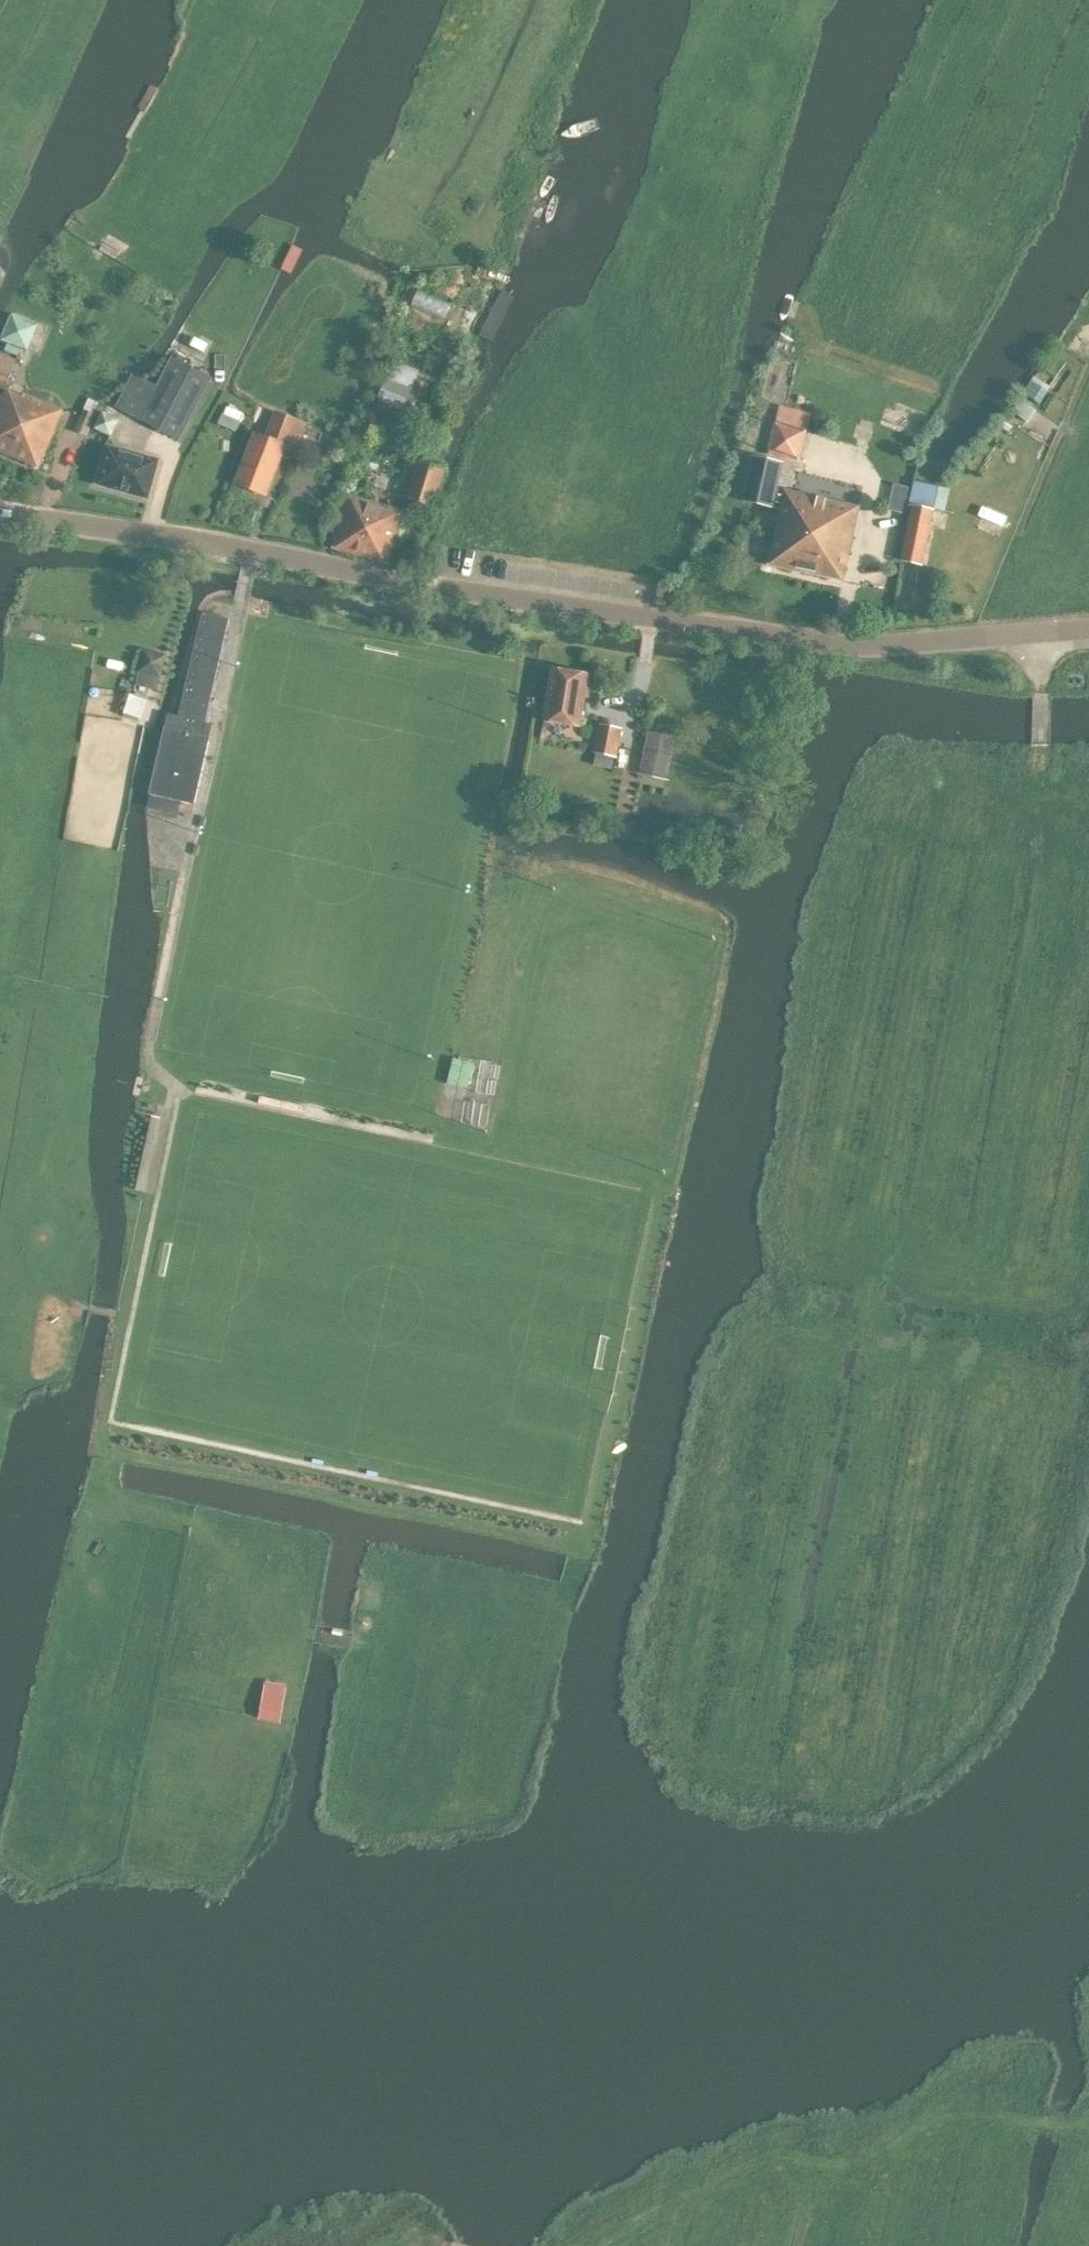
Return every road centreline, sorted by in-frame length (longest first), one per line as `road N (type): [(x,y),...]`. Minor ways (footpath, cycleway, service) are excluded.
road 1 (tertiary): [(1088,630),(840,639),(653,619),(0,513)]
road 2 (track): [(573,2245),(781,2164),(852,2171),(950,2116),(1032,2121),(1067,2131),(1088,2126)]
road 3 (track): [(1041,771),(1045,634)]

